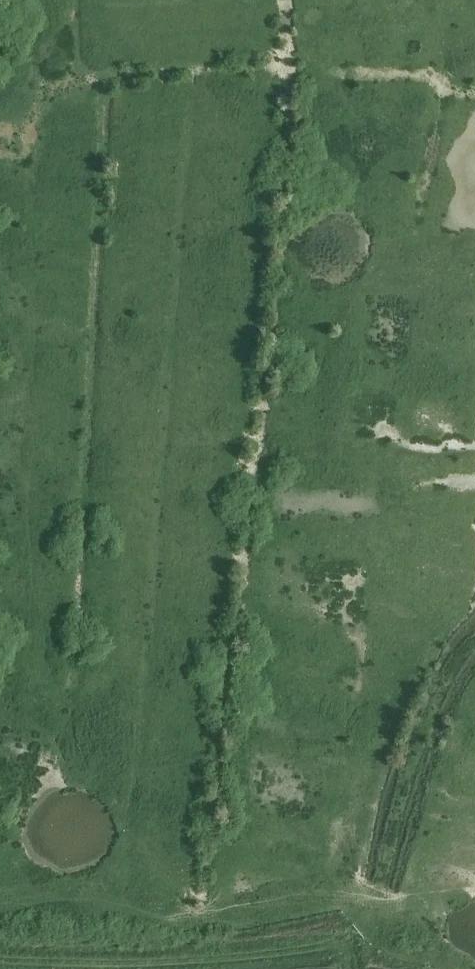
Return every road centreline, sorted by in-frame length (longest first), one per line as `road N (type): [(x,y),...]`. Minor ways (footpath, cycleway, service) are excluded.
road 1 (track): [(474,645),(451,673),(424,730),(357,935),(323,951),(199,964),(0,961)]

